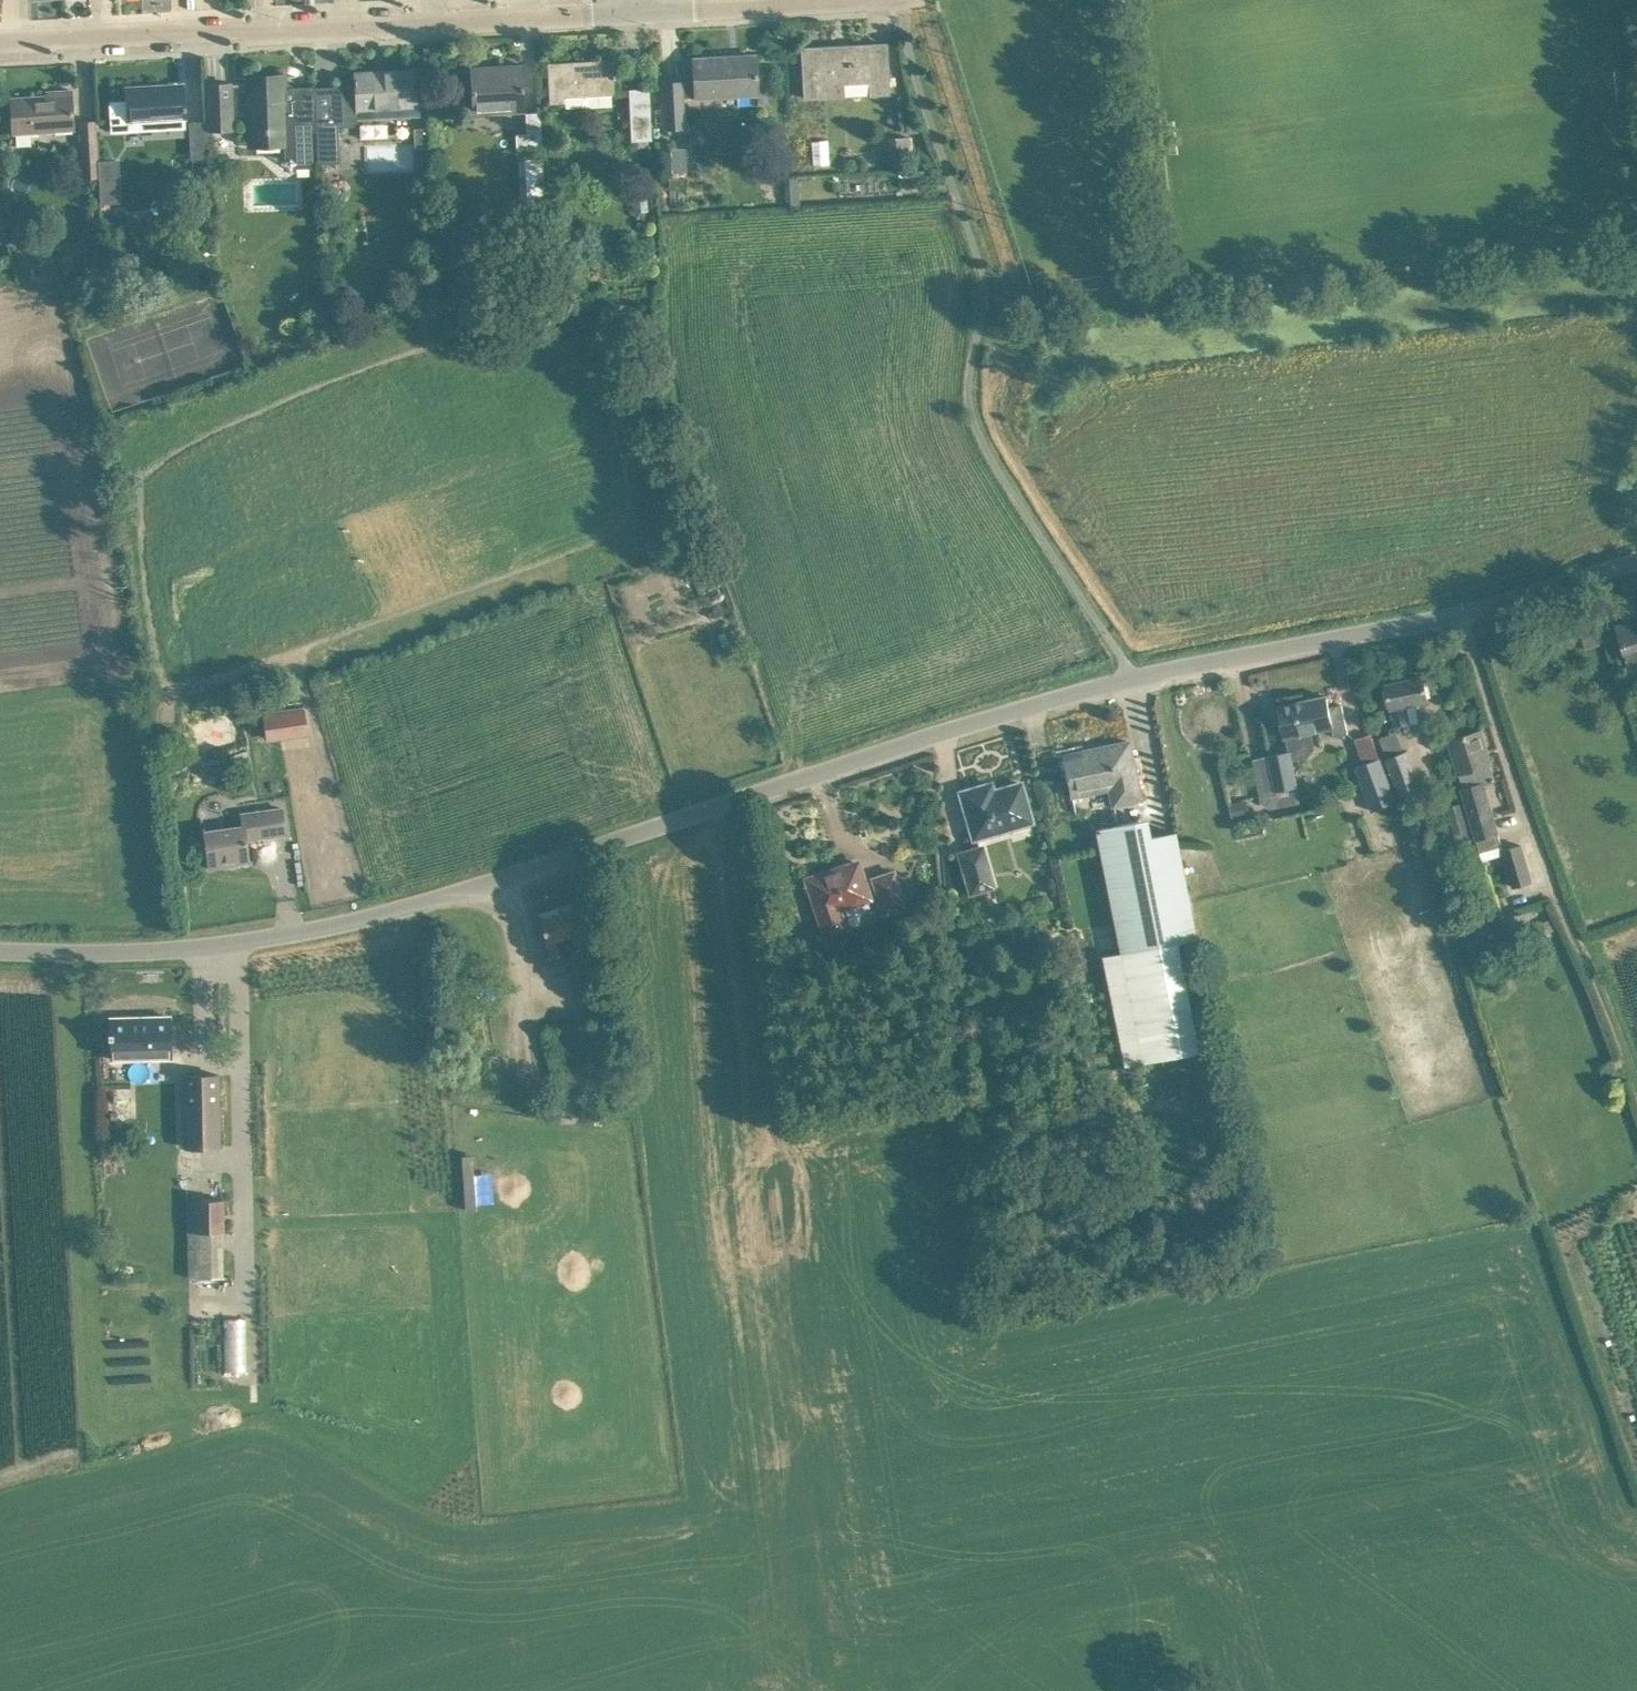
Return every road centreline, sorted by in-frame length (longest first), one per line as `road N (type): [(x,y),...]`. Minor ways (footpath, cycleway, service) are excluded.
road 1 (unclassified): [(0,950),(166,950),(381,918),(1136,679),(1461,613),(1636,561)]
road 2 (unclassified): [(0,42),(636,13)]
road 3 (track): [(1559,897),(1461,613)]
road 4 (unclassified): [(636,13),(849,0)]

